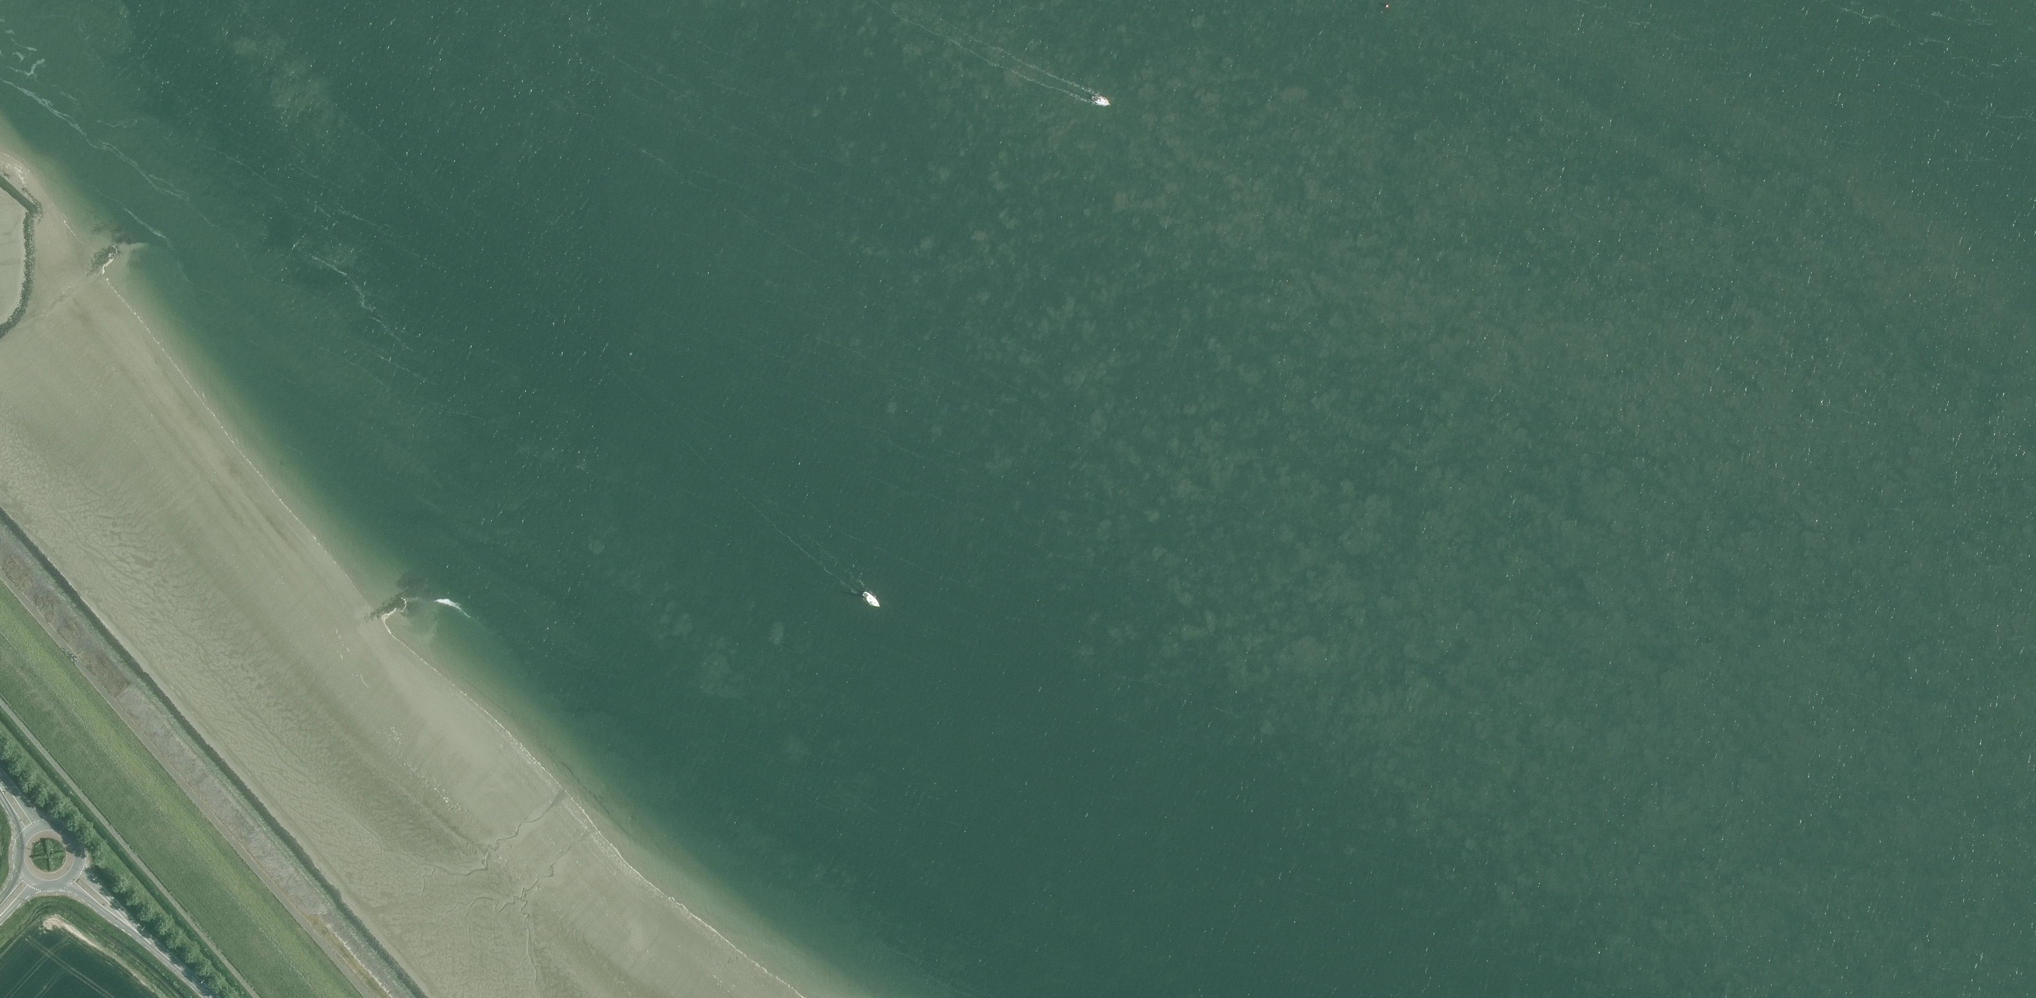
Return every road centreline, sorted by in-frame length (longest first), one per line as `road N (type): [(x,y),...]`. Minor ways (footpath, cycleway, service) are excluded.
road 1 (secondary): [(211,997),(75,875)]

